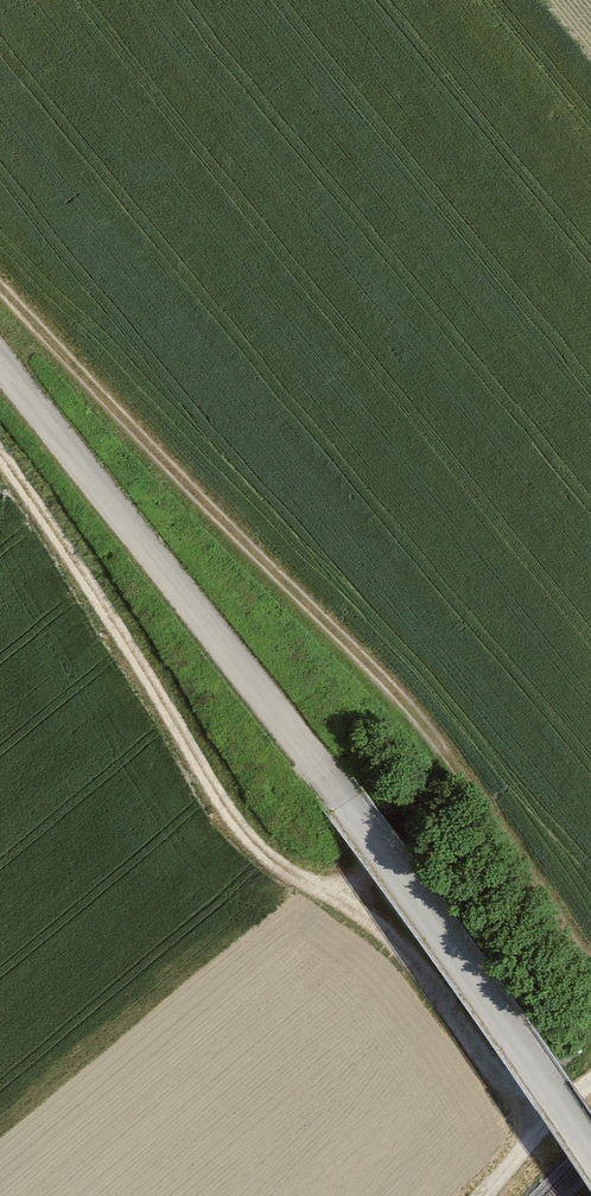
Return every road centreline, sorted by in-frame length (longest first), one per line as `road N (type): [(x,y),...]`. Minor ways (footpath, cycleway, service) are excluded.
road 1 (track): [(590,1150),(335,788),(0,368)]
road 2 (track): [(0,463),(127,642),(226,811),(268,859),(379,920),(535,1137)]
road 3 (track): [(476,1195),(590,1084)]

